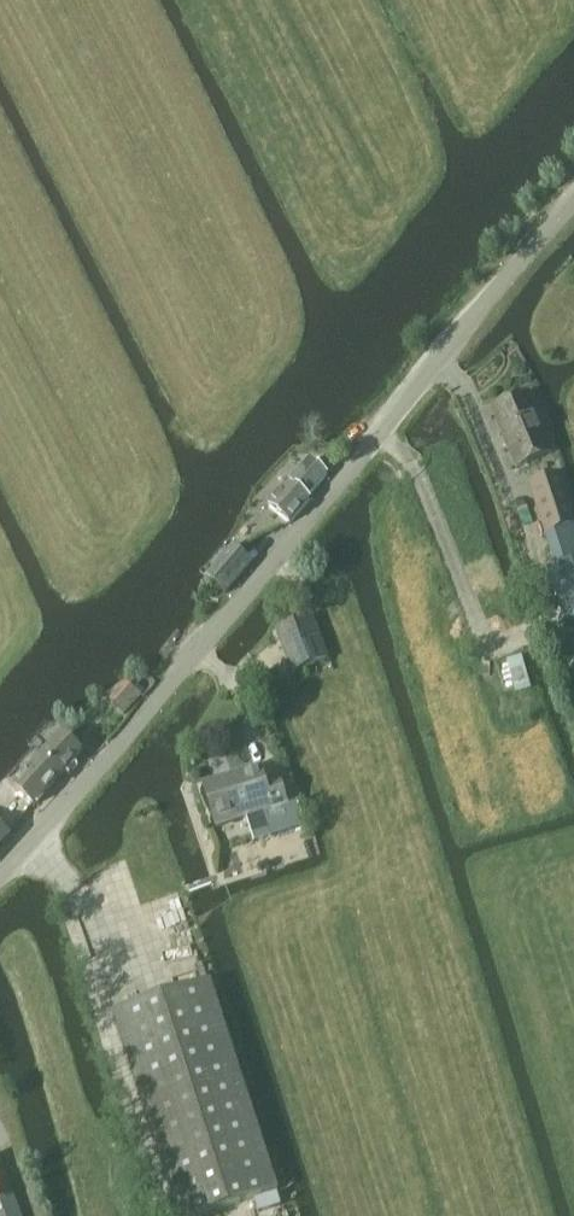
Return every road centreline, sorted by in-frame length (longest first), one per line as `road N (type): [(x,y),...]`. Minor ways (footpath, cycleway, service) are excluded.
road 1 (unclassified): [(0,869),(208,642),(573,199)]

